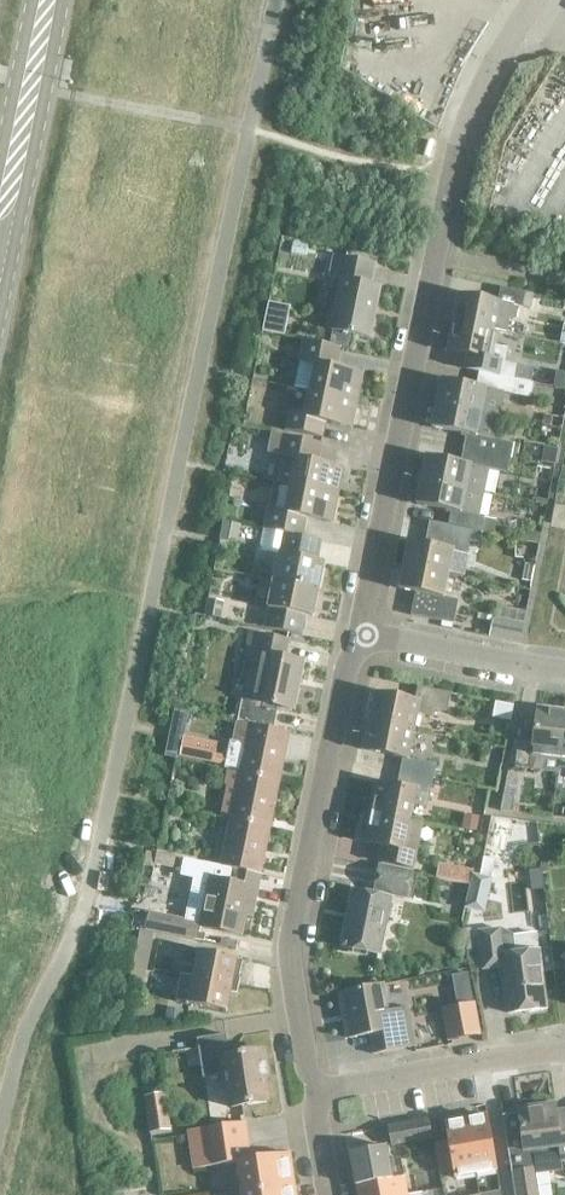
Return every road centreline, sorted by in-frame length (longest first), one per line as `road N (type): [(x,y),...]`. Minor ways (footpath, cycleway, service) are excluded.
road 1 (residential): [(365,638),(451,168),(466,118),(528,9)]
road 2 (residential): [(319,1089),(291,957),(345,672),(365,638)]
road 3 (residential): [(564,1052),(319,1089)]
road 4 (secondary): [(0,203),(40,0)]
road 5 (residential): [(564,670),(365,638)]

